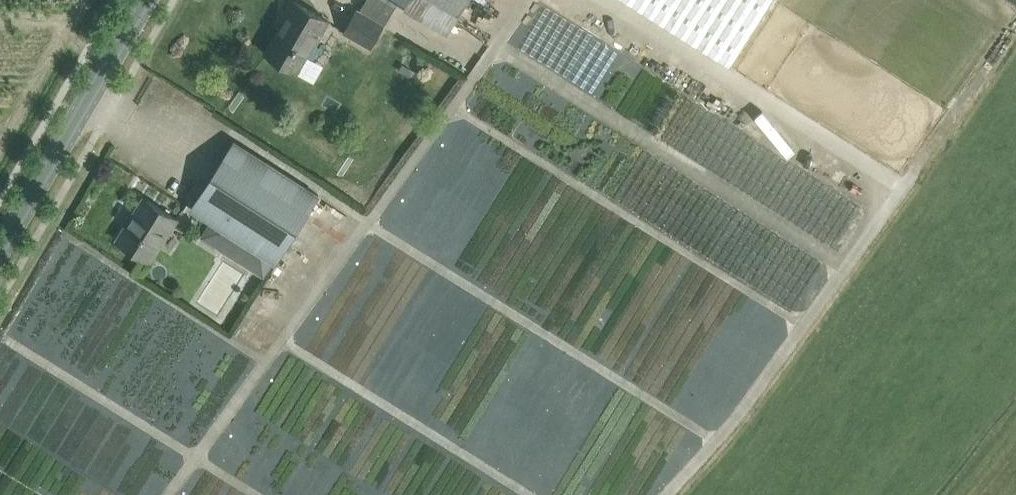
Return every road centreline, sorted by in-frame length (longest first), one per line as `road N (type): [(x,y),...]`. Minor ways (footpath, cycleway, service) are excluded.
road 1 (tertiary): [(0,248),(146,0)]

